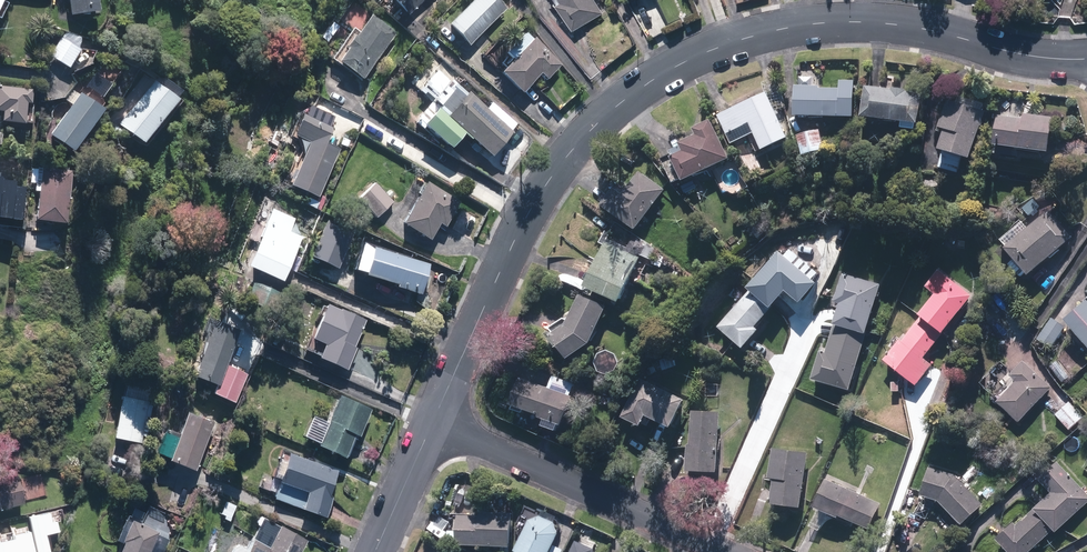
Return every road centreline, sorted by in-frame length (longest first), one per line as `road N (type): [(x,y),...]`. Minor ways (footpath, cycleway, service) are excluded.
road 1 (residential): [(434,415),(556,169),(617,105),(682,64),(757,34),(848,22),(924,29),(1033,58),(1086,60)]
road 2 (residential): [(434,415),(732,551)]
road 3 (residential): [(374,551),(434,415)]

